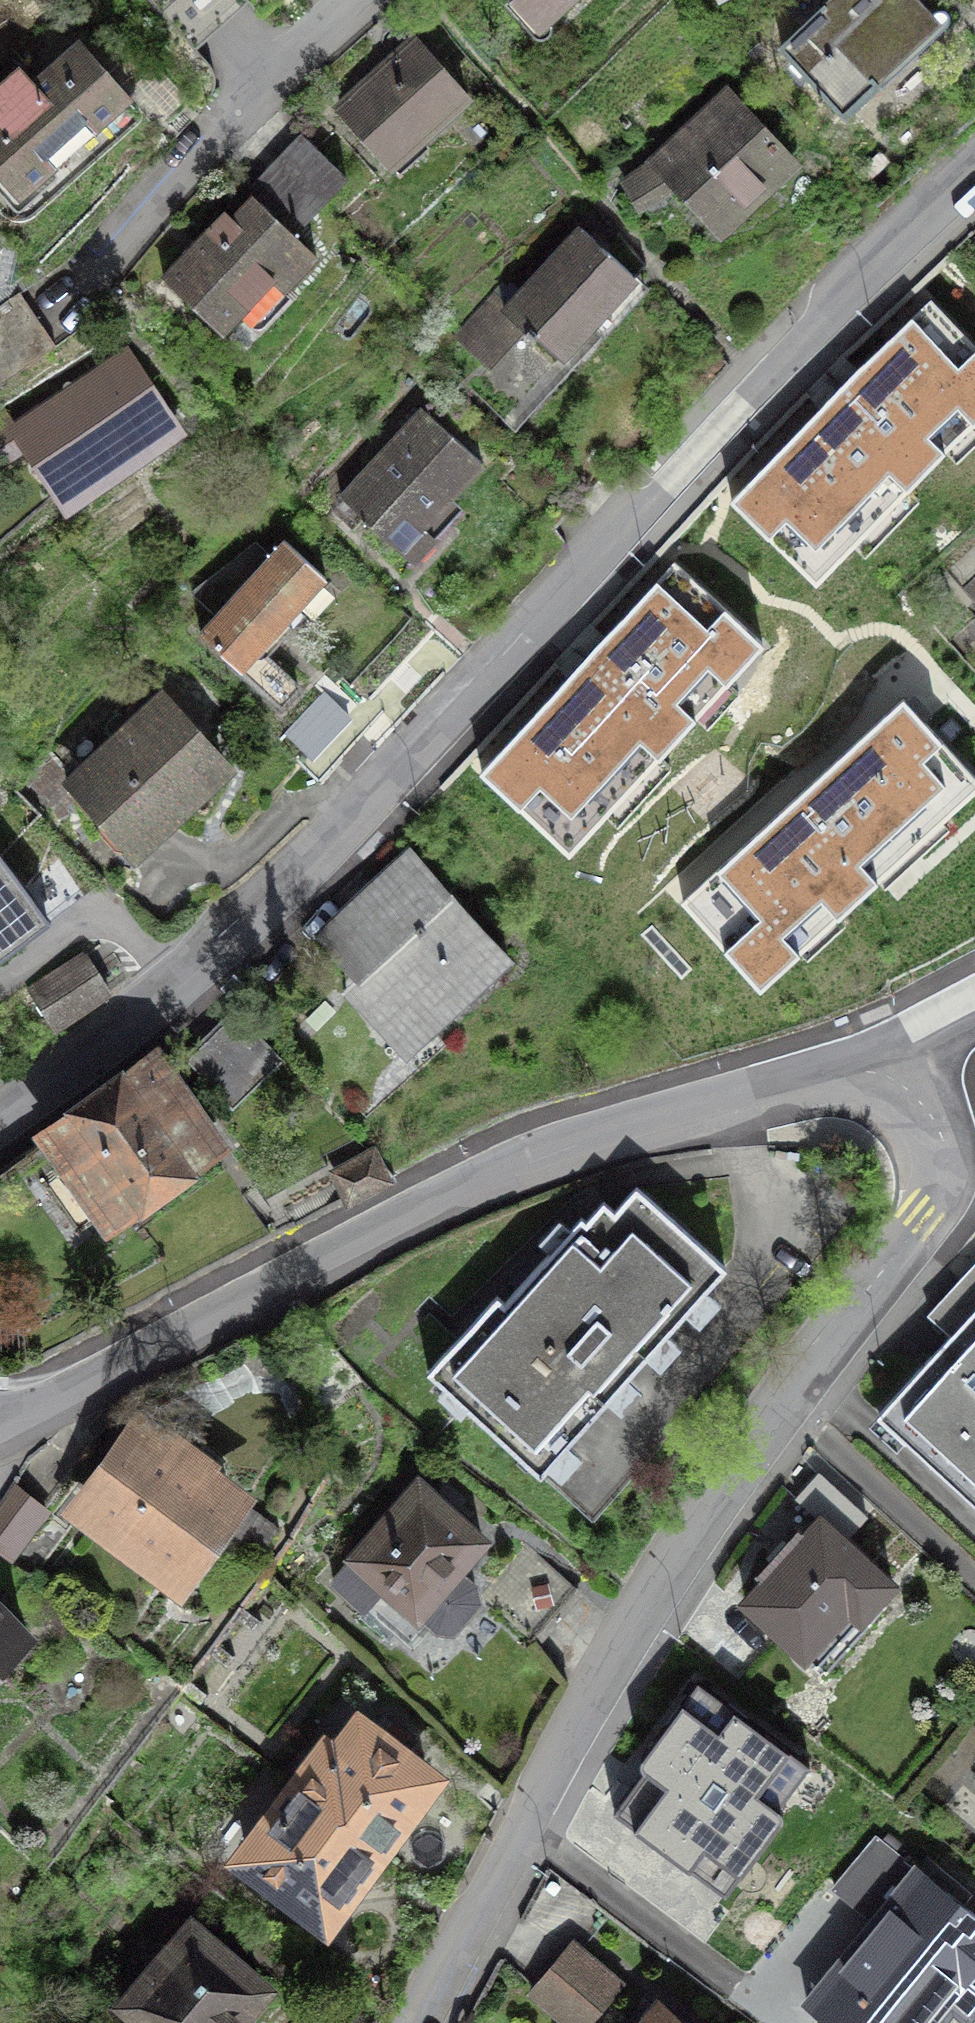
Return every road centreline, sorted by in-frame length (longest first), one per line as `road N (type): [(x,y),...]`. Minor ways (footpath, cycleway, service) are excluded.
road 1 (residential): [(0,1125),(220,940),(974,171)]
road 2 (residential): [(411,2022),(612,1654),(721,1480),(942,1195),(948,1150),(914,1072)]
road 3 (residential): [(914,1072),(828,1076),(530,1161),(0,1426)]
road 4 (residential): [(66,265),(359,0)]

